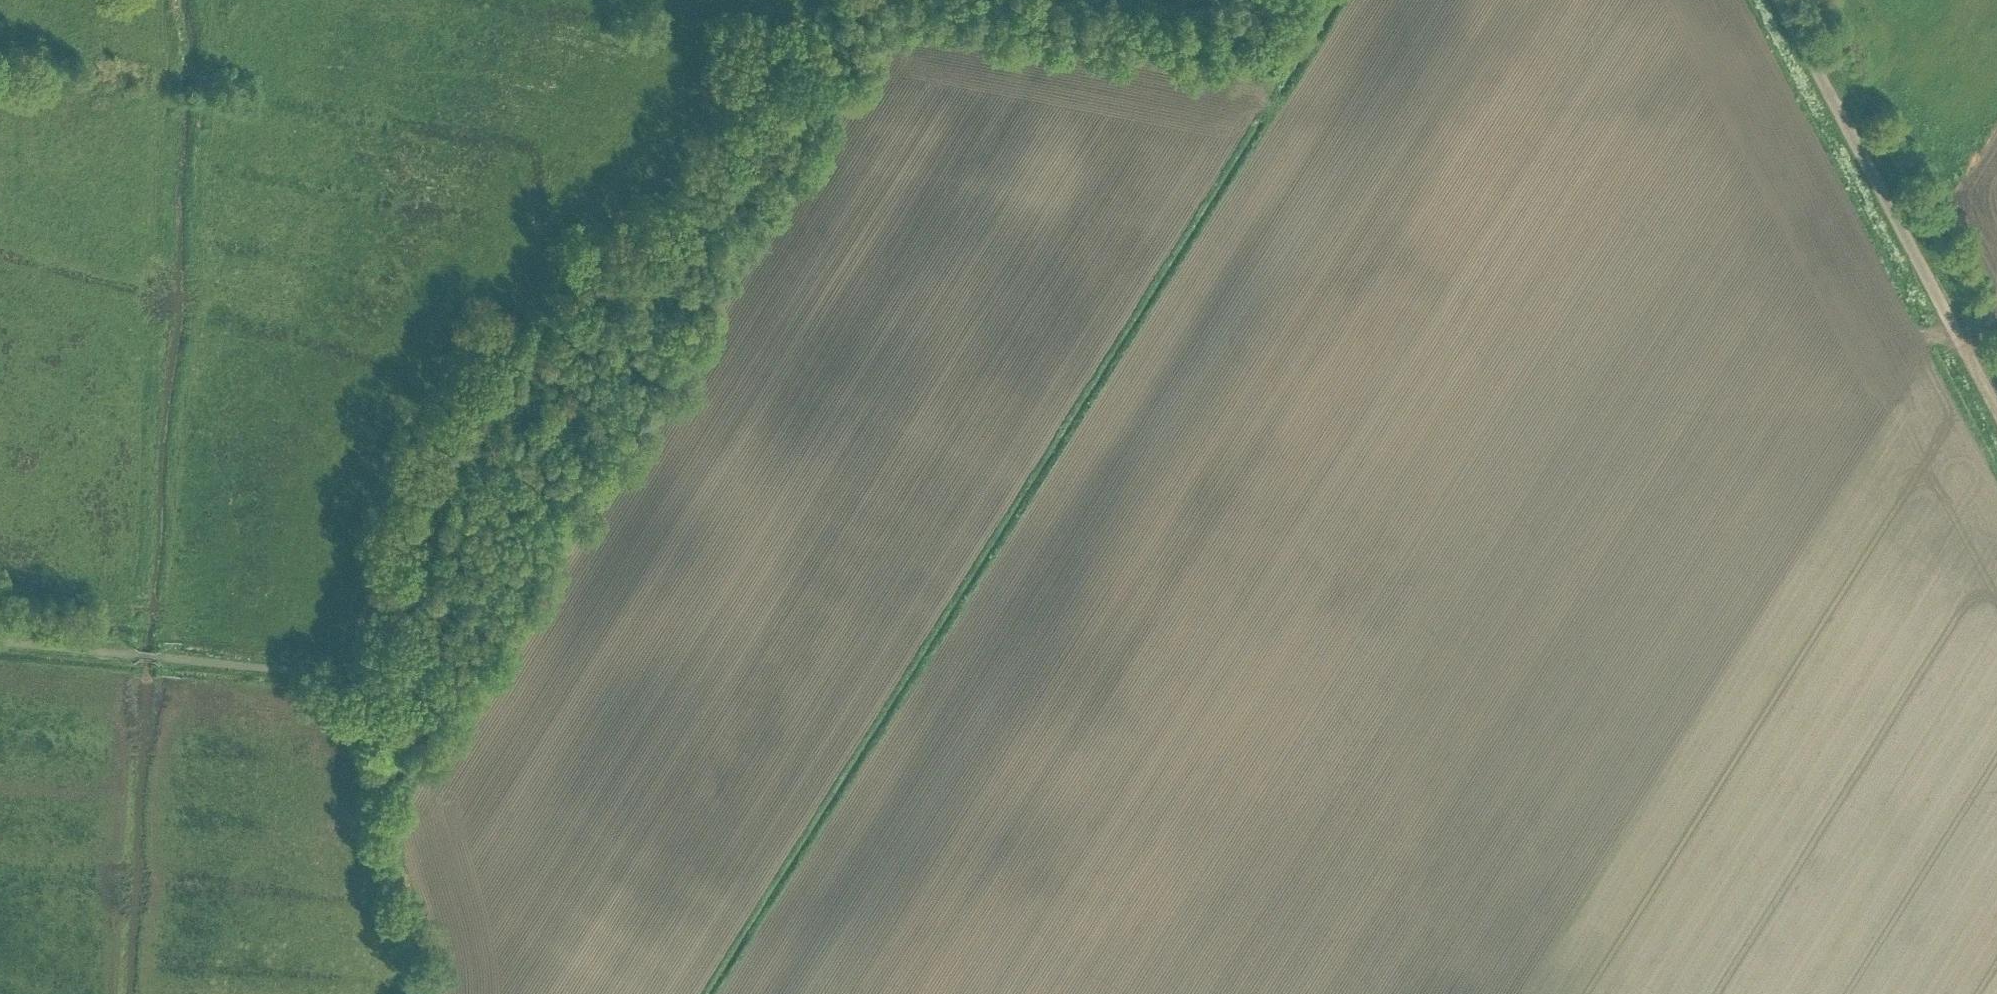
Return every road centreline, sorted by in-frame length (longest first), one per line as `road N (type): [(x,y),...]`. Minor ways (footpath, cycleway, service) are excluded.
road 1 (unclassified): [(1996,407),(1781,0)]

